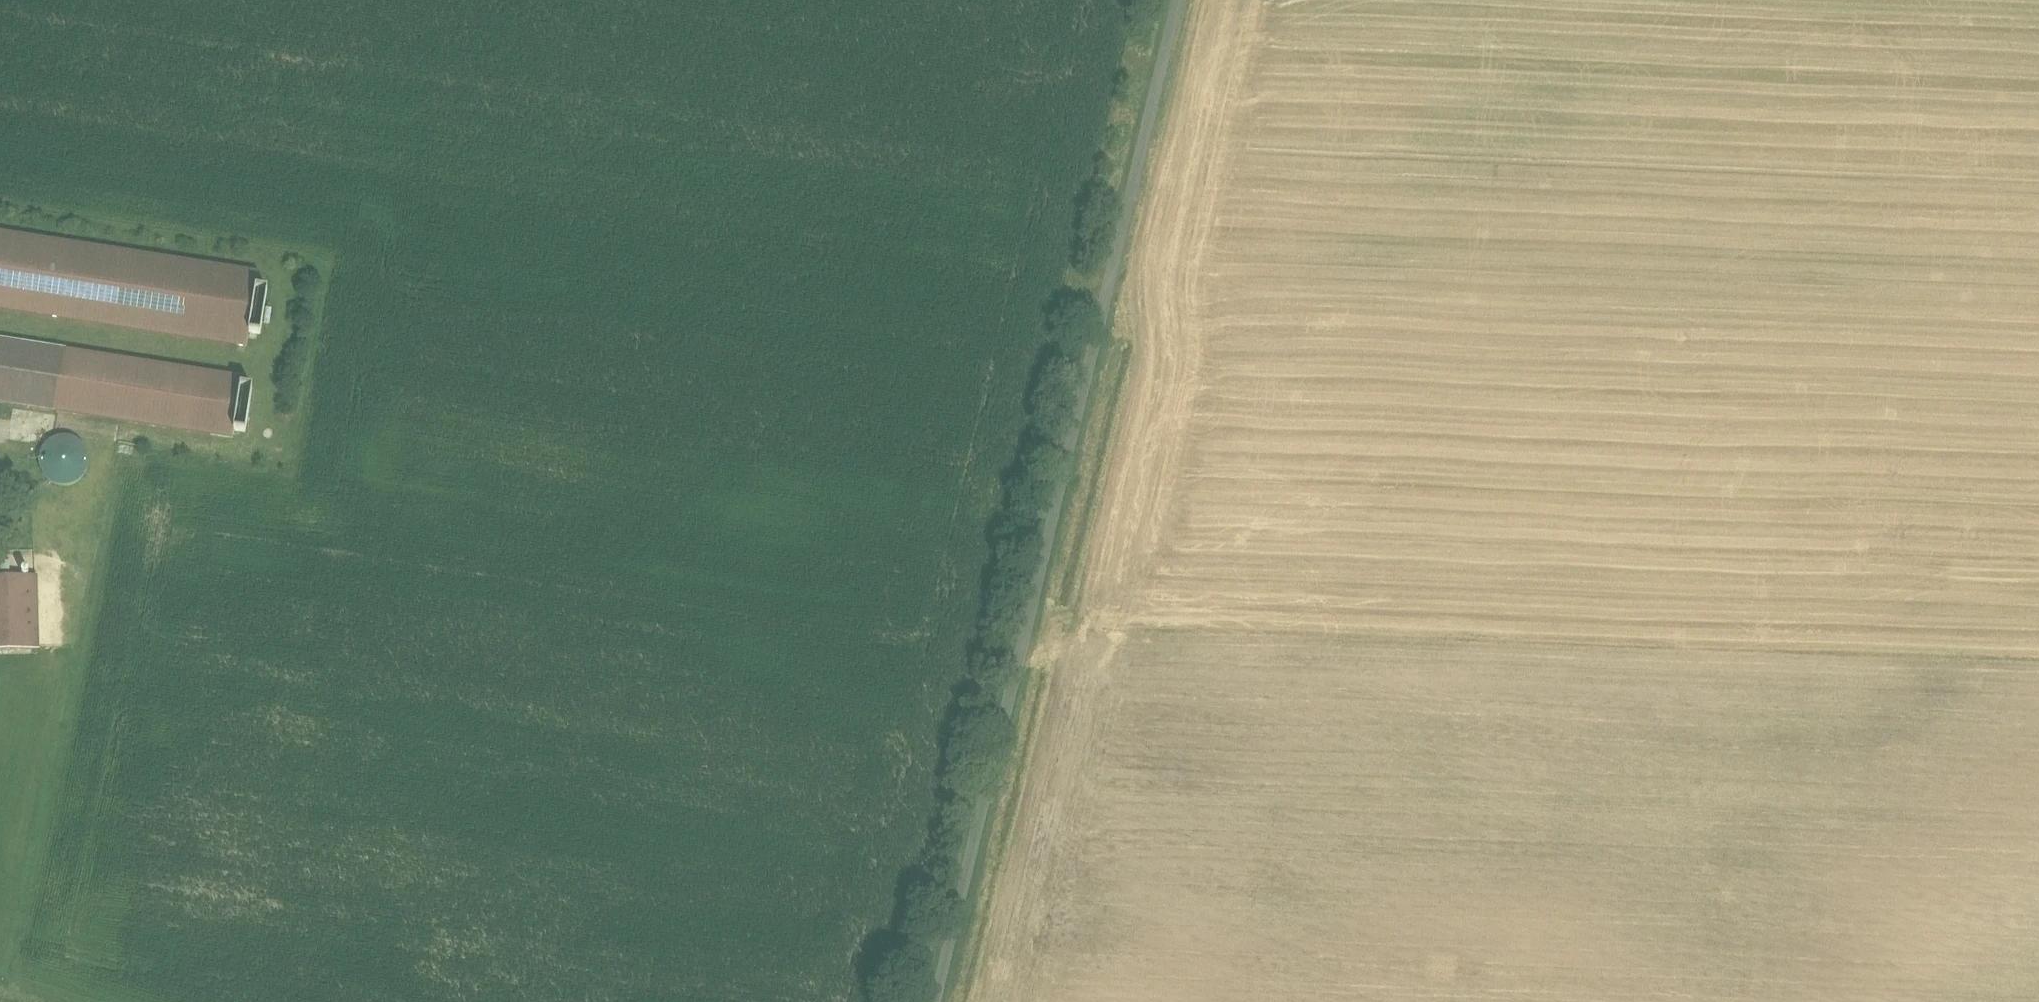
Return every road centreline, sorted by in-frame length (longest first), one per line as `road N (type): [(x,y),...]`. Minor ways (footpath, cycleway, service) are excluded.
road 1 (unclassified): [(935,1001),(1177,0)]

